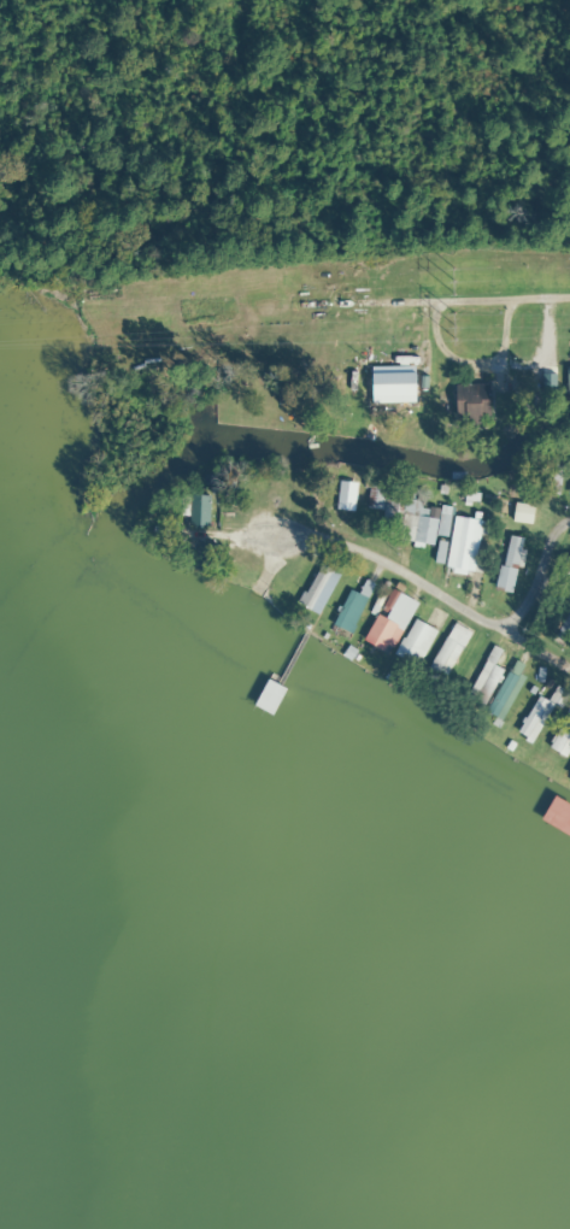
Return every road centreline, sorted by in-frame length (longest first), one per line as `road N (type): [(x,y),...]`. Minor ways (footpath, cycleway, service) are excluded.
road 1 (residential): [(266,600),(380,666),(569,743)]
road 2 (residential): [(569,221),(319,276)]

